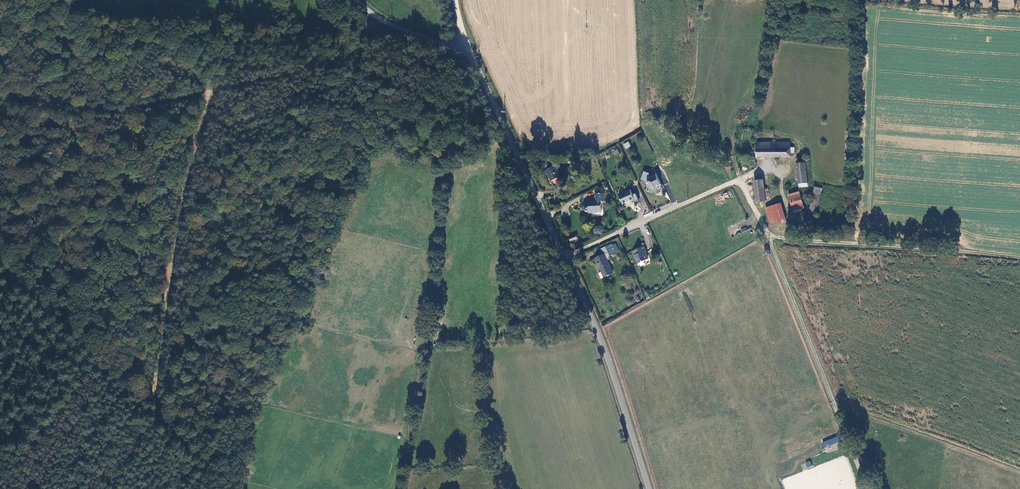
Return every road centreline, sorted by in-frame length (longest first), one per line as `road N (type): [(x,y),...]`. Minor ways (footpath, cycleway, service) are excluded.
road 1 (track): [(565,260),(741,183),(868,488)]
road 2 (tertiary): [(650,488),(600,331),(464,42)]
road 3 (track): [(0,94),(124,112),(420,35)]
road 4 (track): [(148,427),(175,238),(211,90)]
road 5 (track): [(768,238),(1019,259)]
road 6 (track): [(13,289),(63,242),(120,218),(195,155)]
road 7 (track): [(0,275),(148,427)]
road 8 (unclassified): [(356,0),(420,35),(464,42)]

